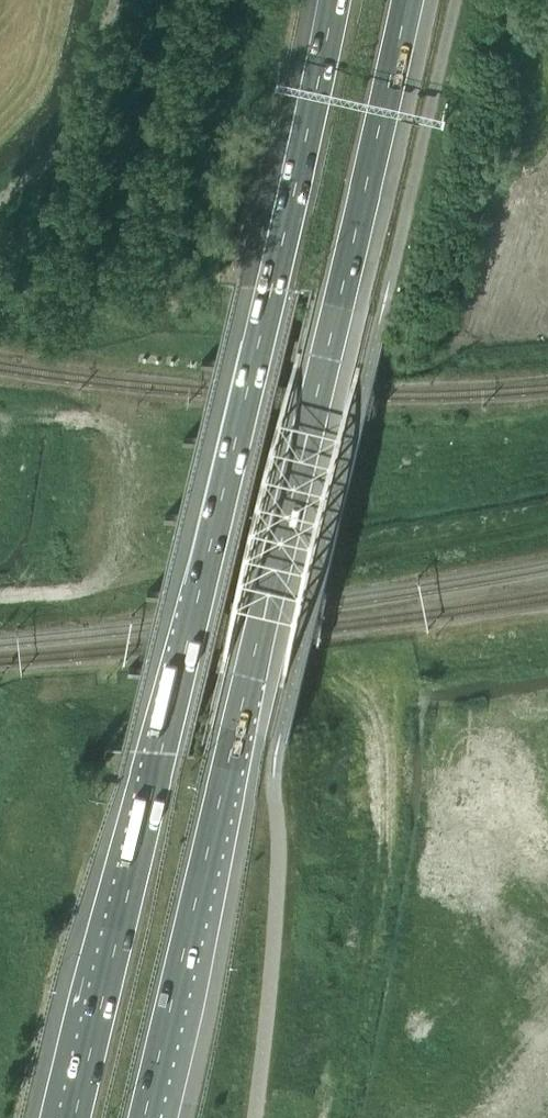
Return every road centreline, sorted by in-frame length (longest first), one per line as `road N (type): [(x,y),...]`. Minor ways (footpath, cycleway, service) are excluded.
road 1 (motorway): [(143,1117),(408,0)]
road 2 (motorway): [(335,0),(75,1117)]

